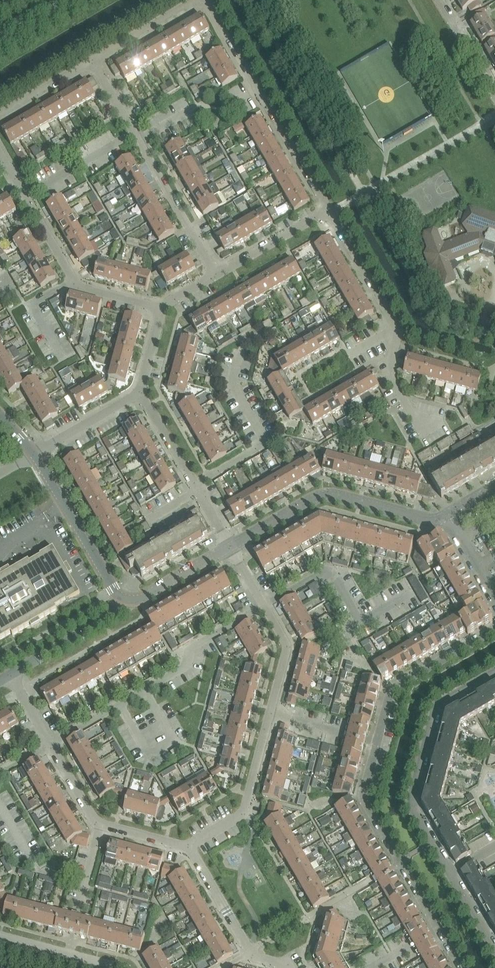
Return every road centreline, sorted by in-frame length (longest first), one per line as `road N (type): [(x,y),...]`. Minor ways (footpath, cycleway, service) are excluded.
road 1 (residential): [(187,848),(242,814),(286,648),(230,548)]
road 2 (residential): [(450,871),(413,795),(440,706),(494,672)]
road 3 (residential): [(230,548),(327,495),(423,518),(450,513)]
road 4 (residential): [(438,929),(365,802),(377,740)]
road 5 (residential): [(193,485),(263,443),(232,382),(238,352)]
road 6 (residential): [(10,674),(101,823)]
road 7 (residential): [(32,452),(124,598)]
road 8 (residential): [(377,740),(392,689),(494,629)]
road 9 (residential): [(90,421),(147,519),(197,491)]
road 10 (residential): [(290,967),(250,952),(187,848)]
road 11 (residential): [(215,274),(139,141)]
road 12 (residential): [(329,210),(259,88)]
road 13 (residential): [(10,674),(113,613),(124,598)]
road 14 (residential): [(329,210),(397,327)]
road 15 (residential): [(69,953),(101,823)]
road 16 (residential): [(215,274),(329,210)]
road 17 (residential): [(25,195),(134,132)]
road 18 (residential): [(438,422),(415,416),(388,370),(397,327)]

